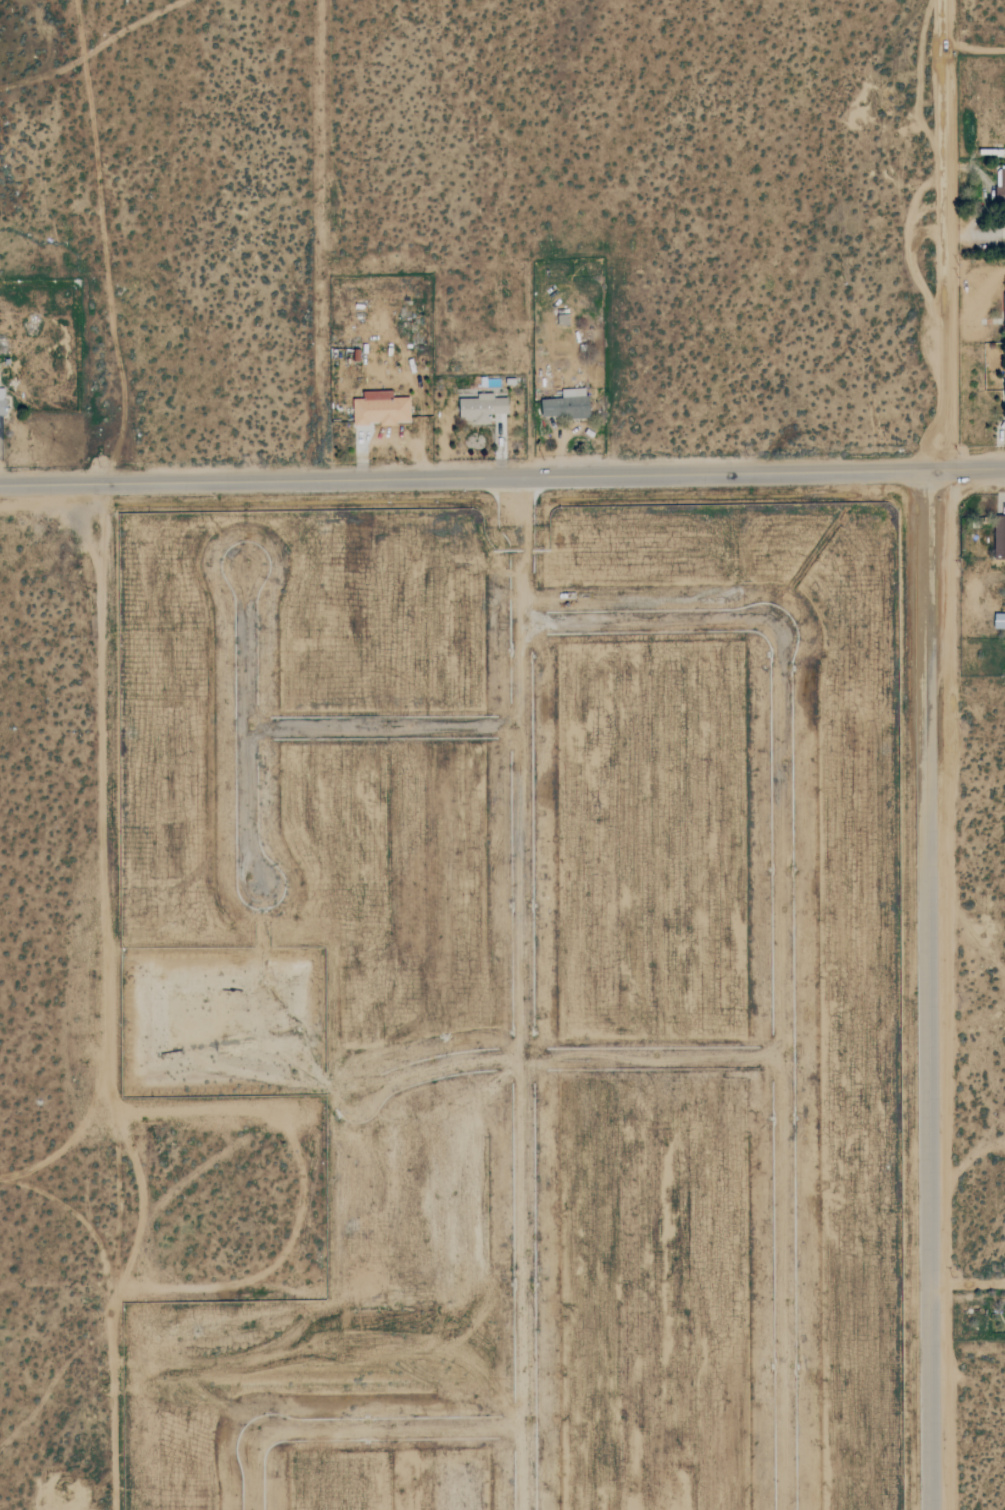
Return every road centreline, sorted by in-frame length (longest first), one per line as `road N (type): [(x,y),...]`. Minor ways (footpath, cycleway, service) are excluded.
road 1 (residential): [(782,1509),(775,614),(512,614)]
road 2 (residential): [(930,1509),(926,507),(938,470)]
road 3 (residential): [(511,478),(517,1509)]
road 4 (residential): [(0,486),(1004,469)]
road 5 (track): [(125,1284),(93,704),(99,483)]
road 6 (track): [(319,0),(316,481)]
road 7 (track): [(938,470),(938,0)]
road 8 (residential): [(779,1062),(514,1058),(438,1067),(357,1093)]
road 9 (residential): [(250,1509),(249,1434),(517,1429)]
road 10 (residential): [(260,886),(246,862),(244,564)]
road 11 (residential): [(512,721),(245,721)]
road 12 (track): [(175,0),(0,90)]
road 13 (track): [(938,167),(979,173),(991,189),(990,203),(970,226),(938,239)]

